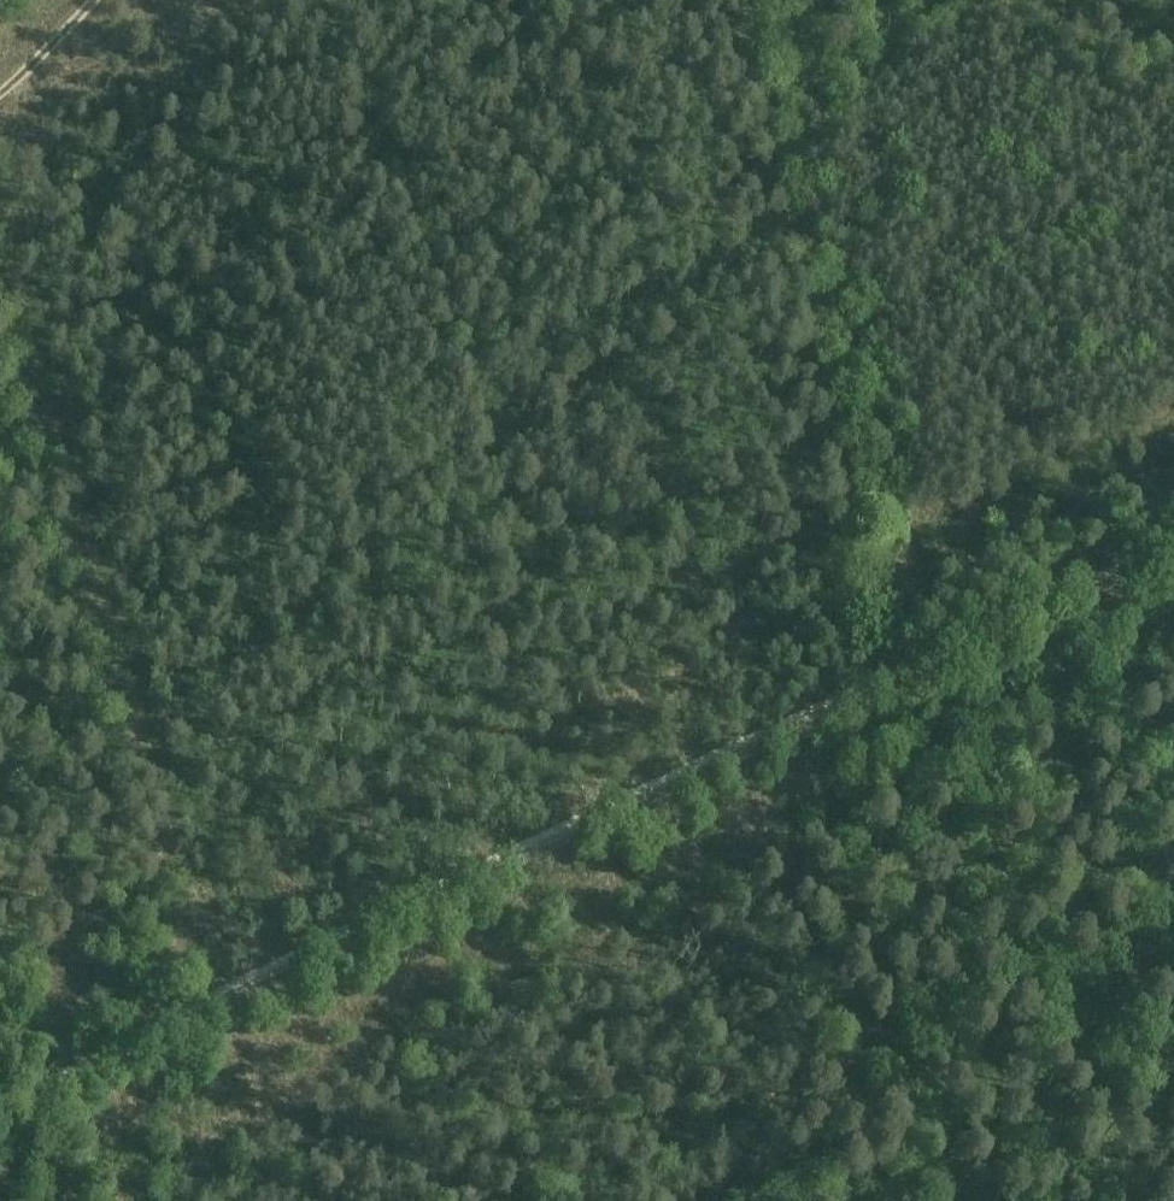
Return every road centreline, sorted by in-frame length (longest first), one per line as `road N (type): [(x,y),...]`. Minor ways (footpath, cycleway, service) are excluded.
road 1 (track): [(0,1113),(1173,548)]
road 2 (track): [(0,94),(96,0)]

